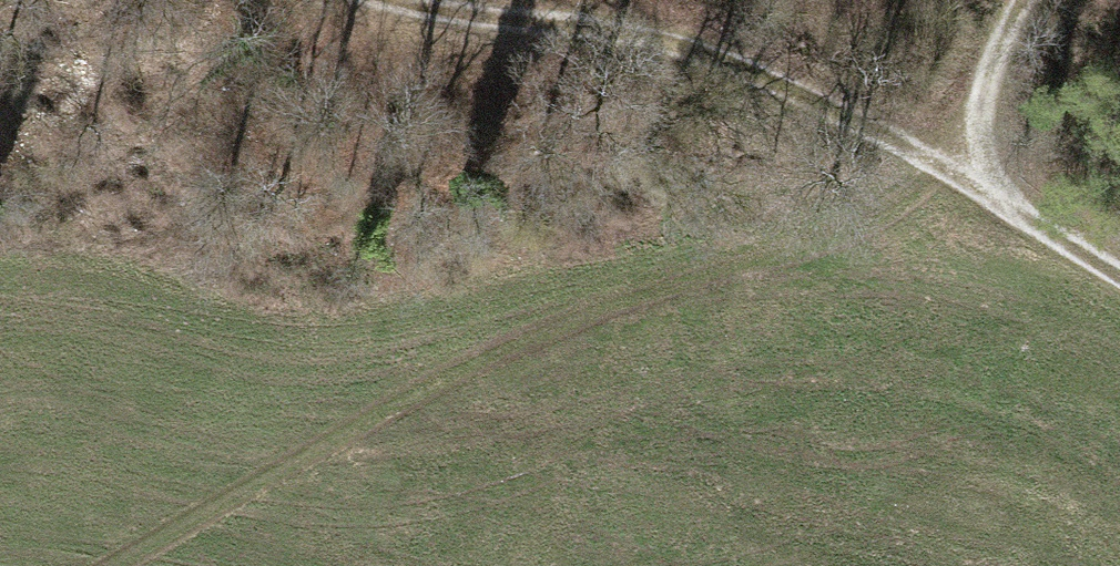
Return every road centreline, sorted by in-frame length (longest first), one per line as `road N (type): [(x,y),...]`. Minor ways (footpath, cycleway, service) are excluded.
road 1 (track): [(113,565),(349,427),(914,147)]
road 2 (track): [(914,147),(700,36),(423,0)]
road 3 (track): [(1119,267),(914,147)]
road 4 (track): [(914,147),(1023,0)]

